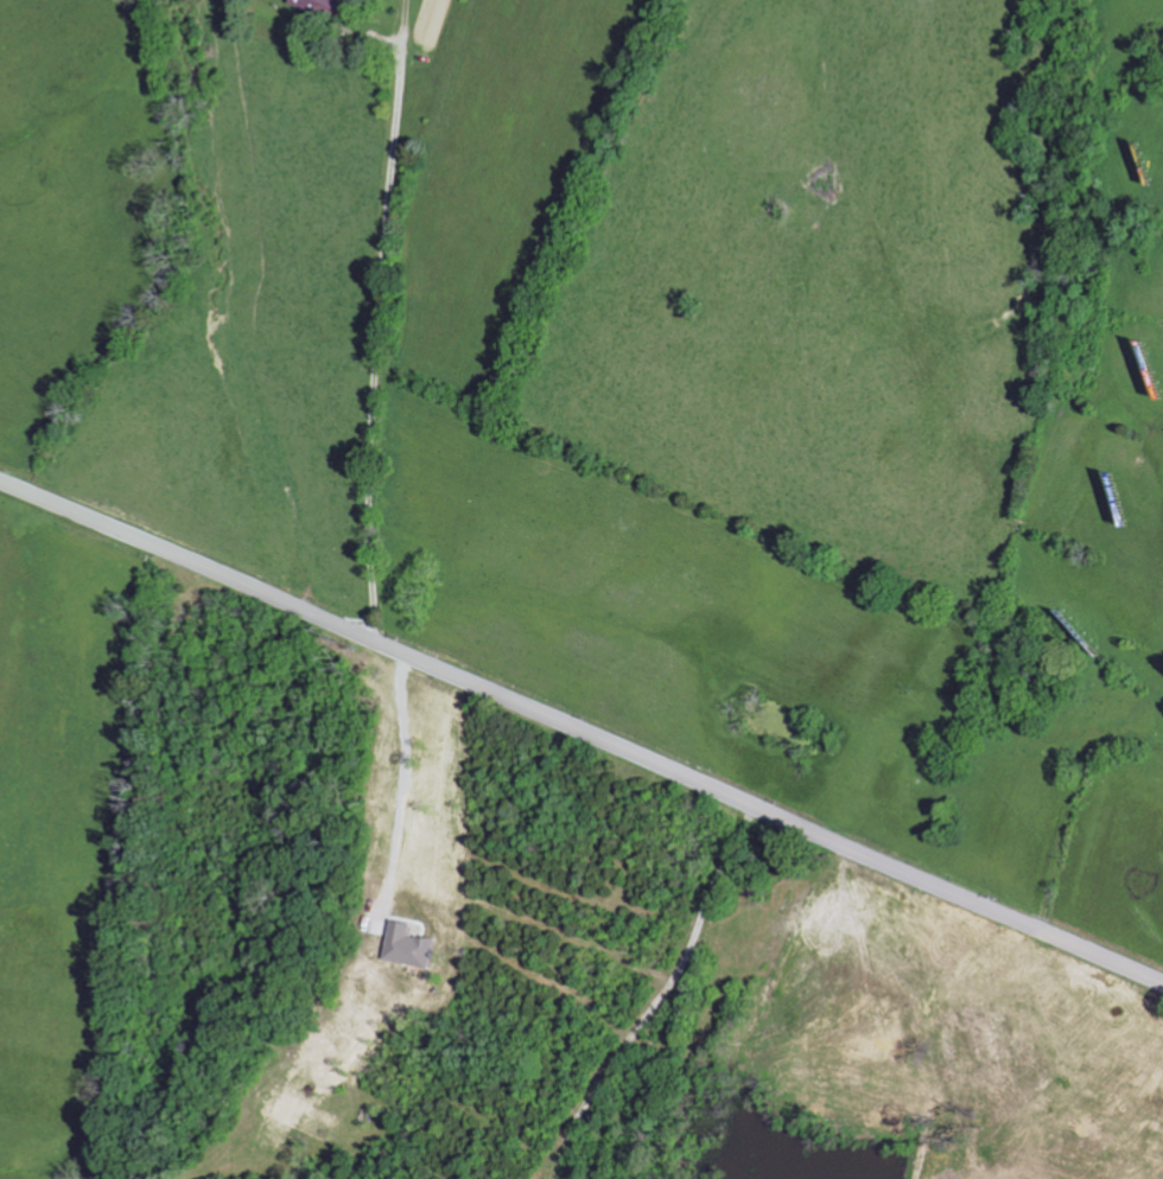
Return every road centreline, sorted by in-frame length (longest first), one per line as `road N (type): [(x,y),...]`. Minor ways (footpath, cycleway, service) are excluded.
road 1 (residential): [(1162,983),(0,482)]

